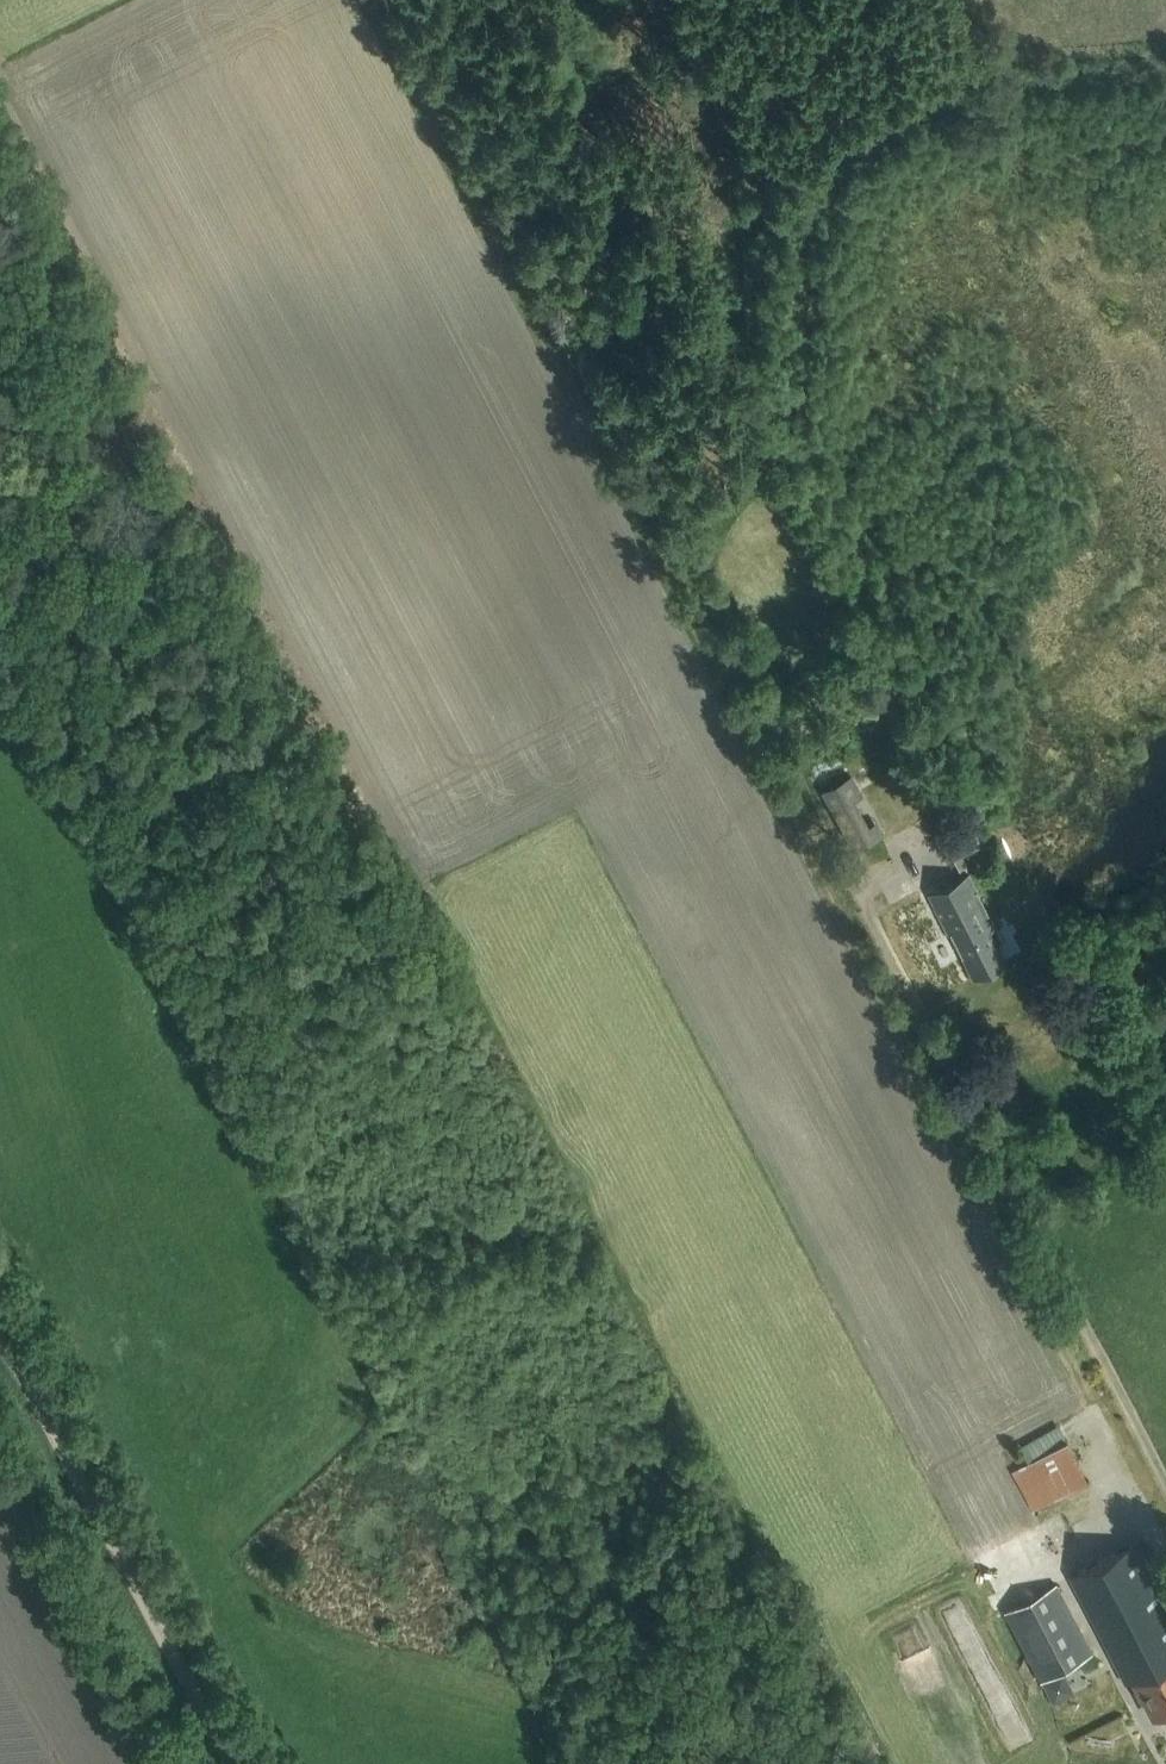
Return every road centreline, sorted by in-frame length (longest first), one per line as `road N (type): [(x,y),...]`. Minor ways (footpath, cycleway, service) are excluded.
road 1 (track): [(1165,1482),(1063,1284),(725,694),(362,0)]
road 2 (track): [(0,1346),(233,1763)]

